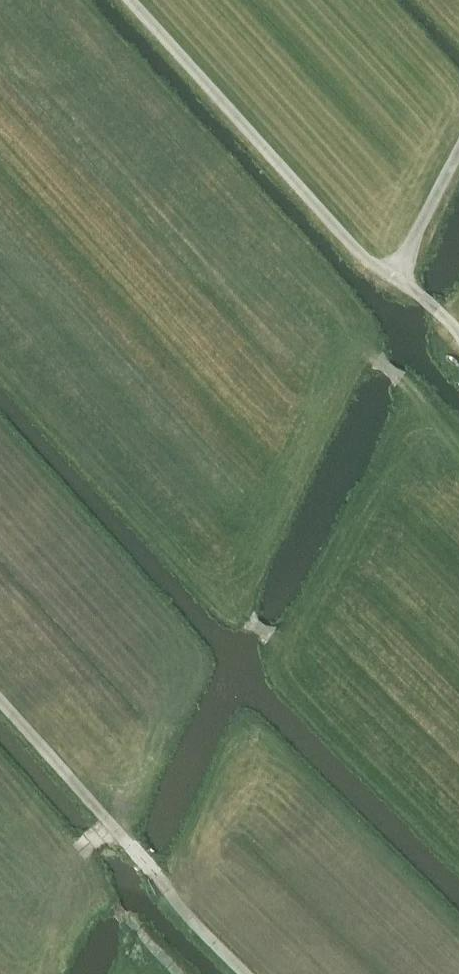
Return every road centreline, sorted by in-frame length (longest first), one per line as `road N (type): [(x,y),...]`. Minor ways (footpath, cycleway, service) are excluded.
road 1 (track): [(458,335),(390,271),(364,260),(127,0)]
road 2 (track): [(247,973),(0,703)]
road 3 (track): [(396,275),(458,148)]

